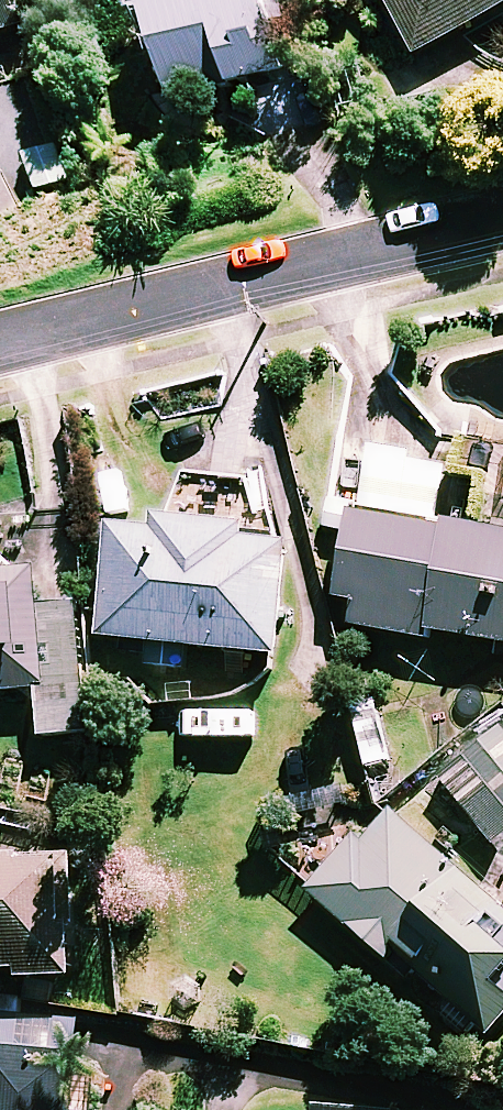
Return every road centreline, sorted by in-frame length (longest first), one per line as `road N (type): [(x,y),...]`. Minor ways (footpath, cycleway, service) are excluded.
road 1 (residential): [(0,338),(502,216)]

